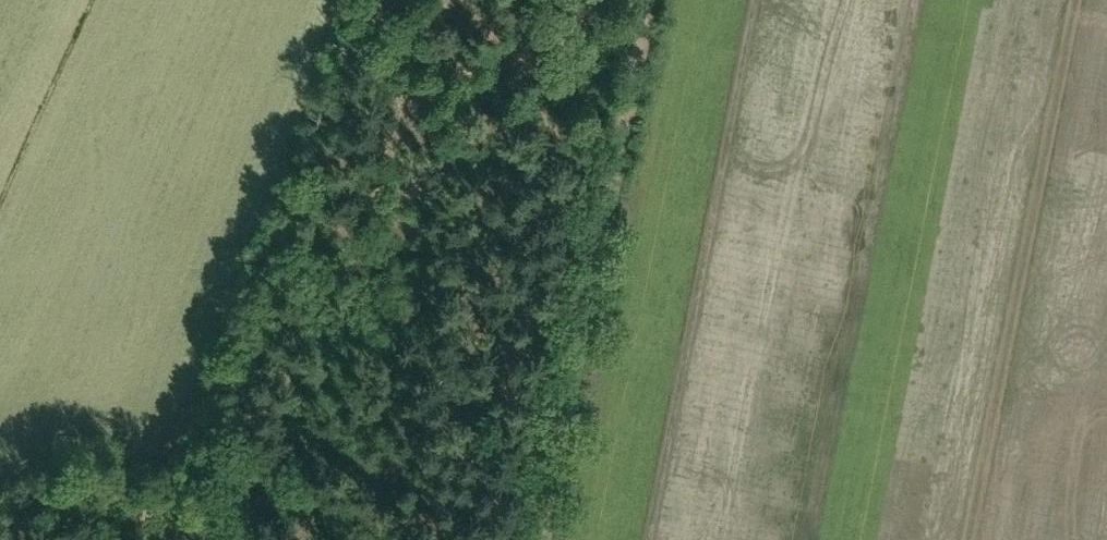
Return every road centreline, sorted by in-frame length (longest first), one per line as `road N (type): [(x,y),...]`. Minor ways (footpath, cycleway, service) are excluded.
road 1 (track): [(542,539),(646,0)]

